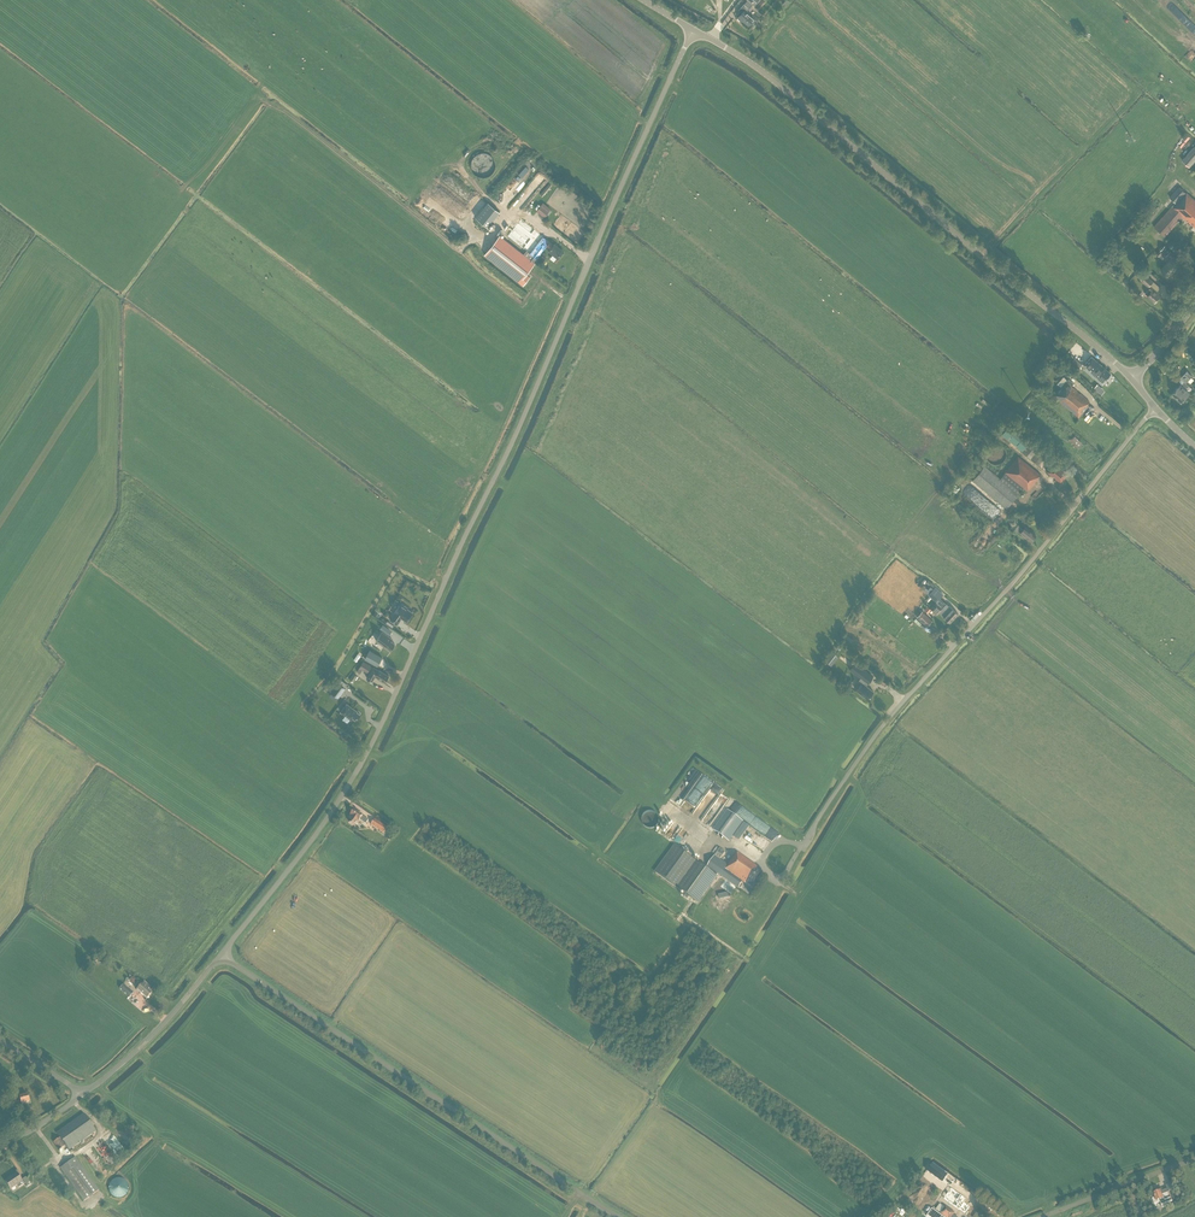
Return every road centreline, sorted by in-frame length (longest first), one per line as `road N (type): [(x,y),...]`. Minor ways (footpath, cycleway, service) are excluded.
road 1 (unclassified): [(222,955),(364,760),(694,30)]
road 2 (unclassified): [(800,849),(884,726),(1027,567),(1154,408)]
road 3 (tertiary): [(1131,379),(773,80),(694,30)]
road 4 (unclassified): [(617,1216),(222,955)]
road 5 (unclassified): [(82,1093),(145,1042),(222,955)]
road 6 (unclassified): [(1042,1216),(1194,1159)]

